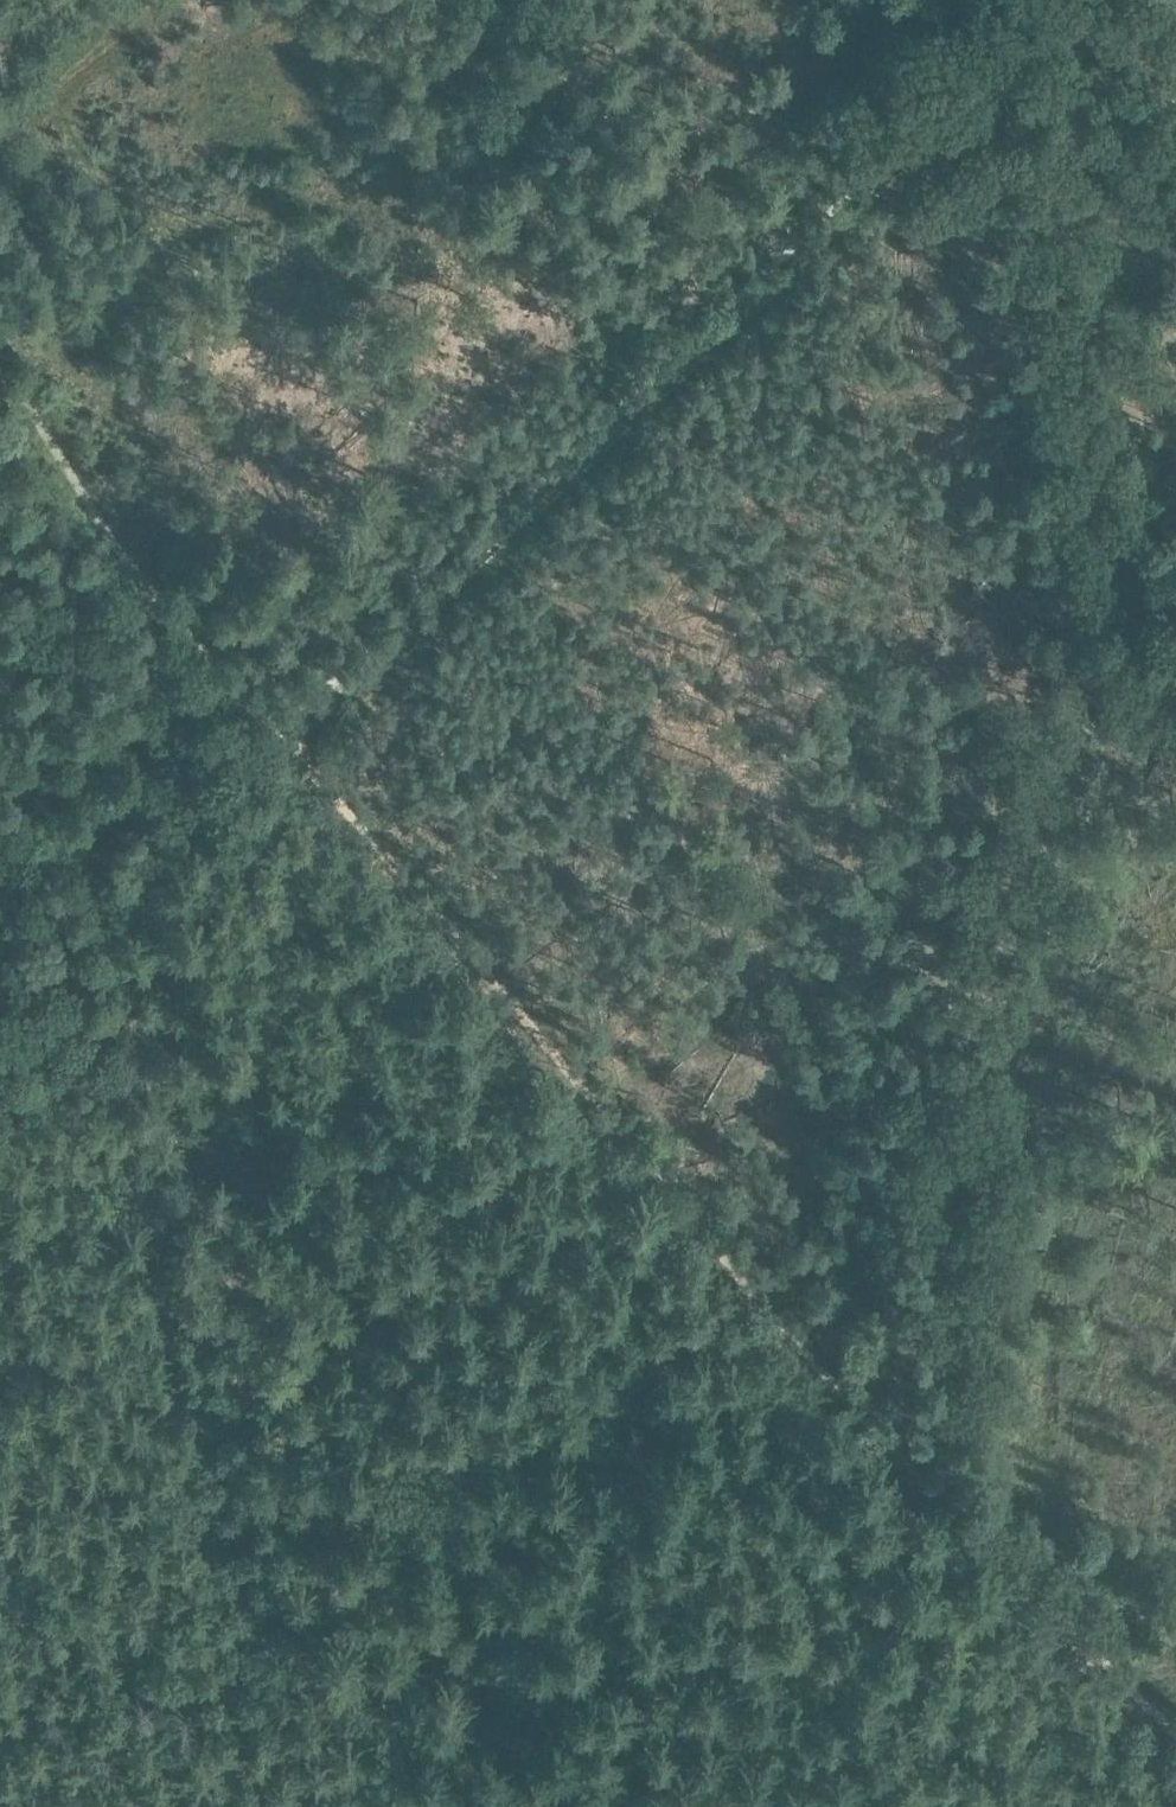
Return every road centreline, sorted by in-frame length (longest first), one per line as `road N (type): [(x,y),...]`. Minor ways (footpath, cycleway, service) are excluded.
road 1 (track): [(1175,1743),(875,1424),(284,735)]
road 2 (track): [(0,1712),(346,1581),(99,894)]
road 3 (track): [(0,364),(18,381),(81,505),(284,735)]
road 4 (track): [(0,997),(107,907),(284,735)]
road 5 (track): [(933,1806),(875,1424)]
road 6 (track): [(346,1581),(431,1806)]

